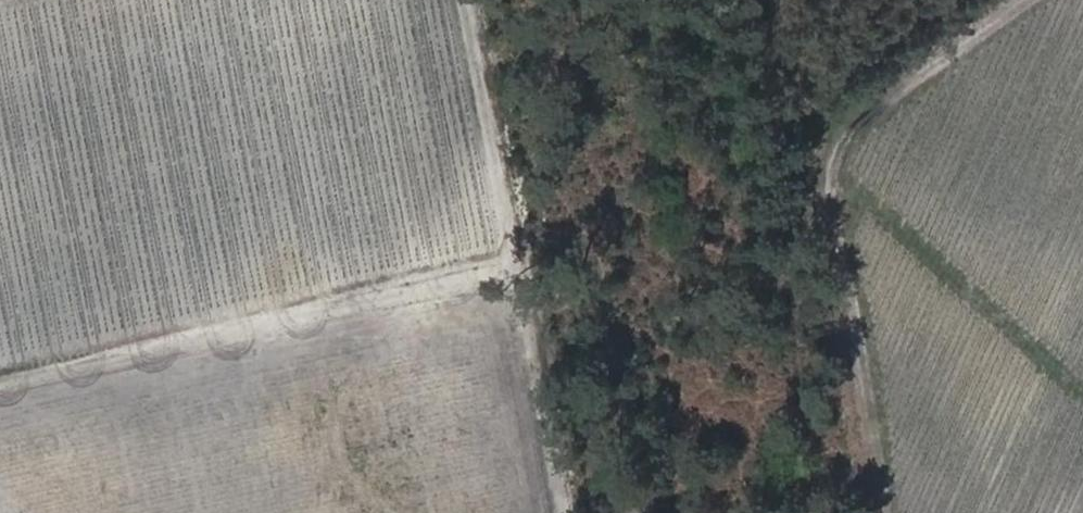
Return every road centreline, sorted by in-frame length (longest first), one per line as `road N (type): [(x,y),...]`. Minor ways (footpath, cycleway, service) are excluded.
road 1 (track): [(1037,0),(856,131),(832,163),(831,213),(889,512)]
road 2 (track): [(449,0),(538,512)]
road 3 (track): [(829,184),(1082,404)]

